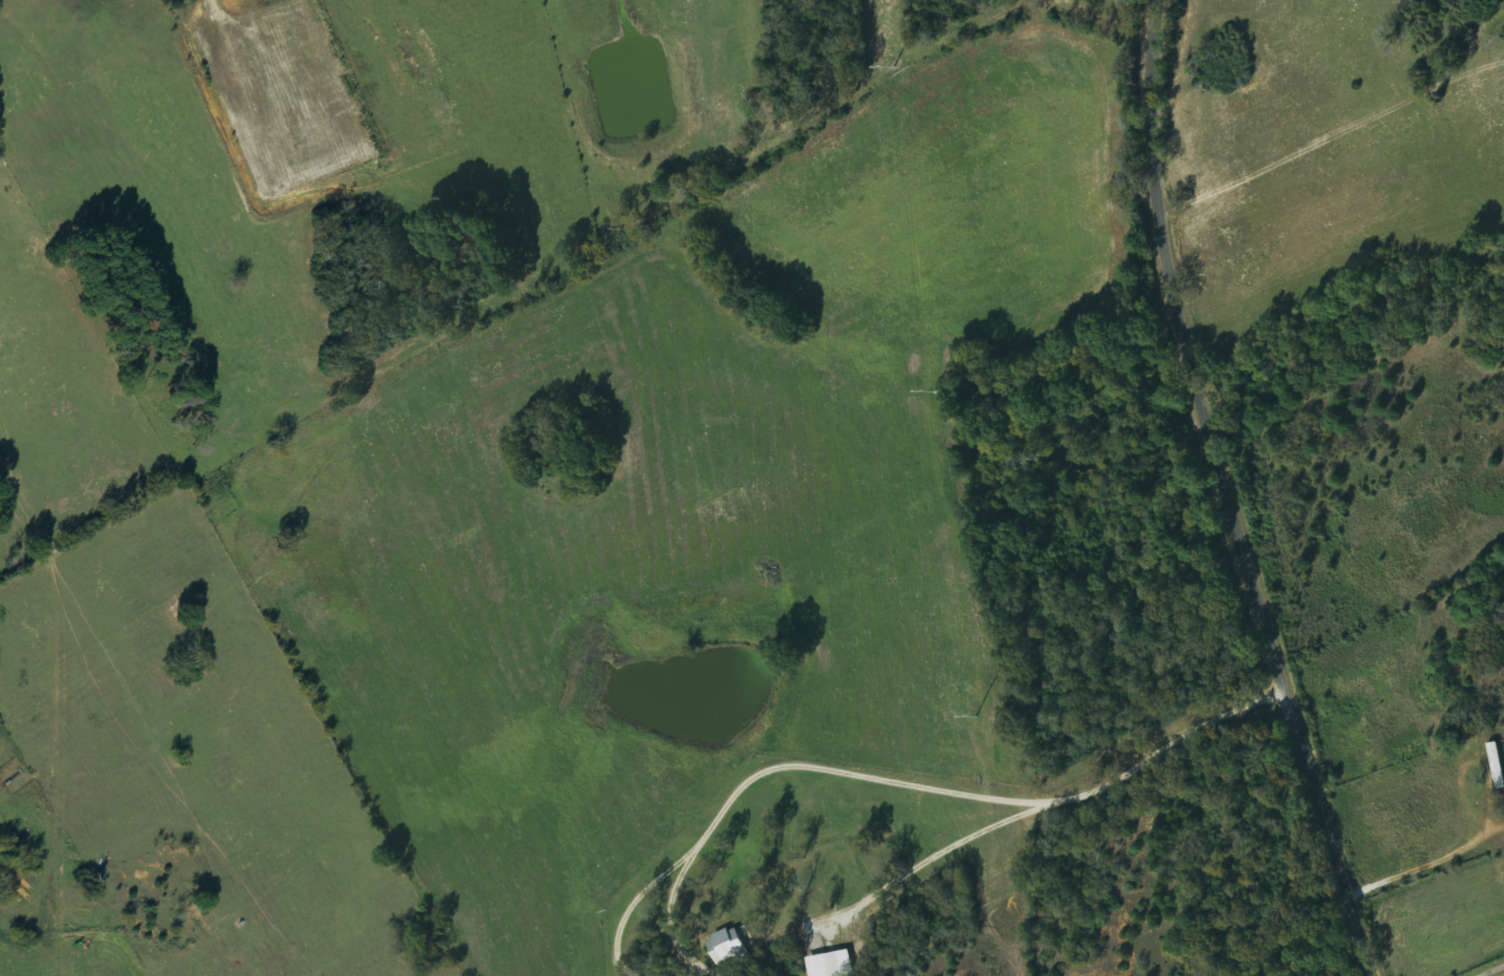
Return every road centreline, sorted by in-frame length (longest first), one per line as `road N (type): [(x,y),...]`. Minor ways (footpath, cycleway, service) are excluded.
road 1 (residential): [(1368,975),(1154,213),(1144,47),(1150,0)]
road 2 (residential): [(1154,213),(1503,60)]

